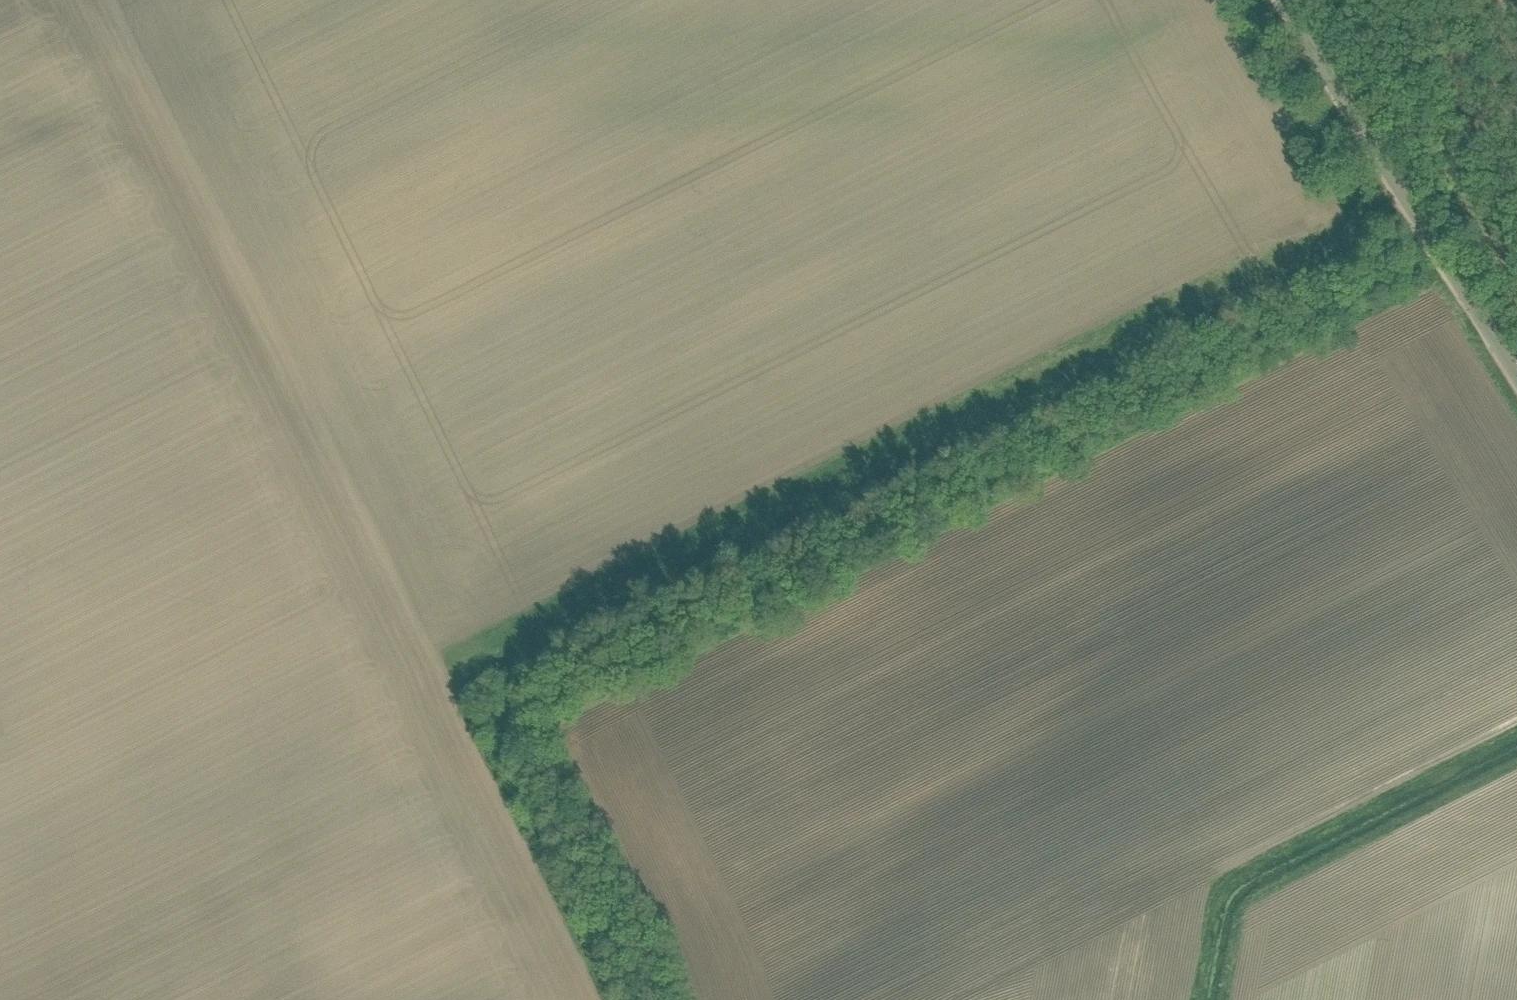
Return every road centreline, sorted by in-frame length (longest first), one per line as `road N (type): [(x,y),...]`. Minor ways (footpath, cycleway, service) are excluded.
road 1 (unclassified): [(1516,379),(1278,0)]

